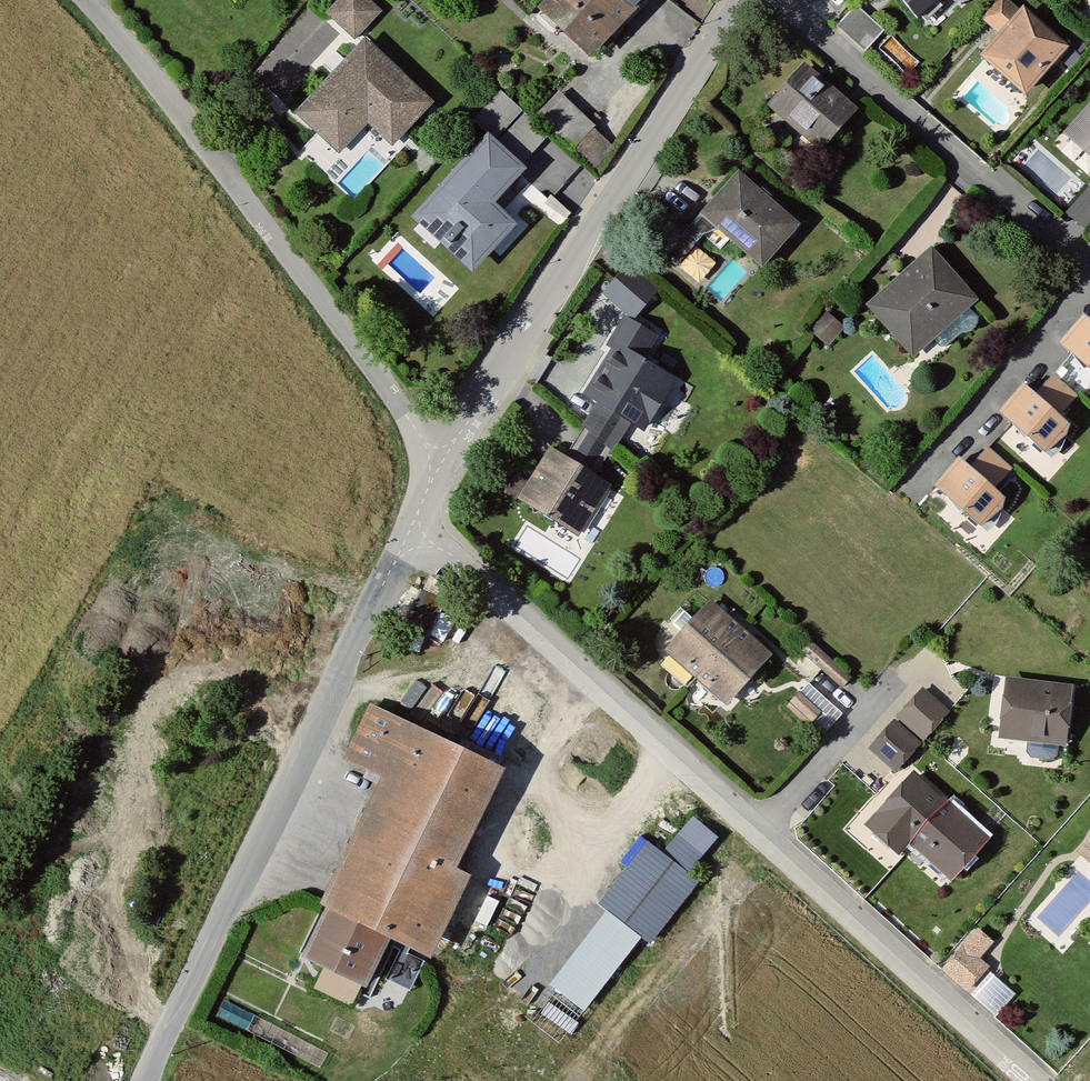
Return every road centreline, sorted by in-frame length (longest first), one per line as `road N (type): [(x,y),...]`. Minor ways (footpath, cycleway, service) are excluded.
road 1 (residential): [(1033,1080),(414,521)]
road 2 (residential): [(414,521),(144,1080)]
road 3 (residential): [(88,0),(441,463)]
road 4 (residential): [(741,0),(441,463)]
road 5 (residential): [(776,0),(1089,264)]
road 6 (track): [(537,762),(500,801),(481,860),(494,870),(557,880),(578,873),(665,747)]

